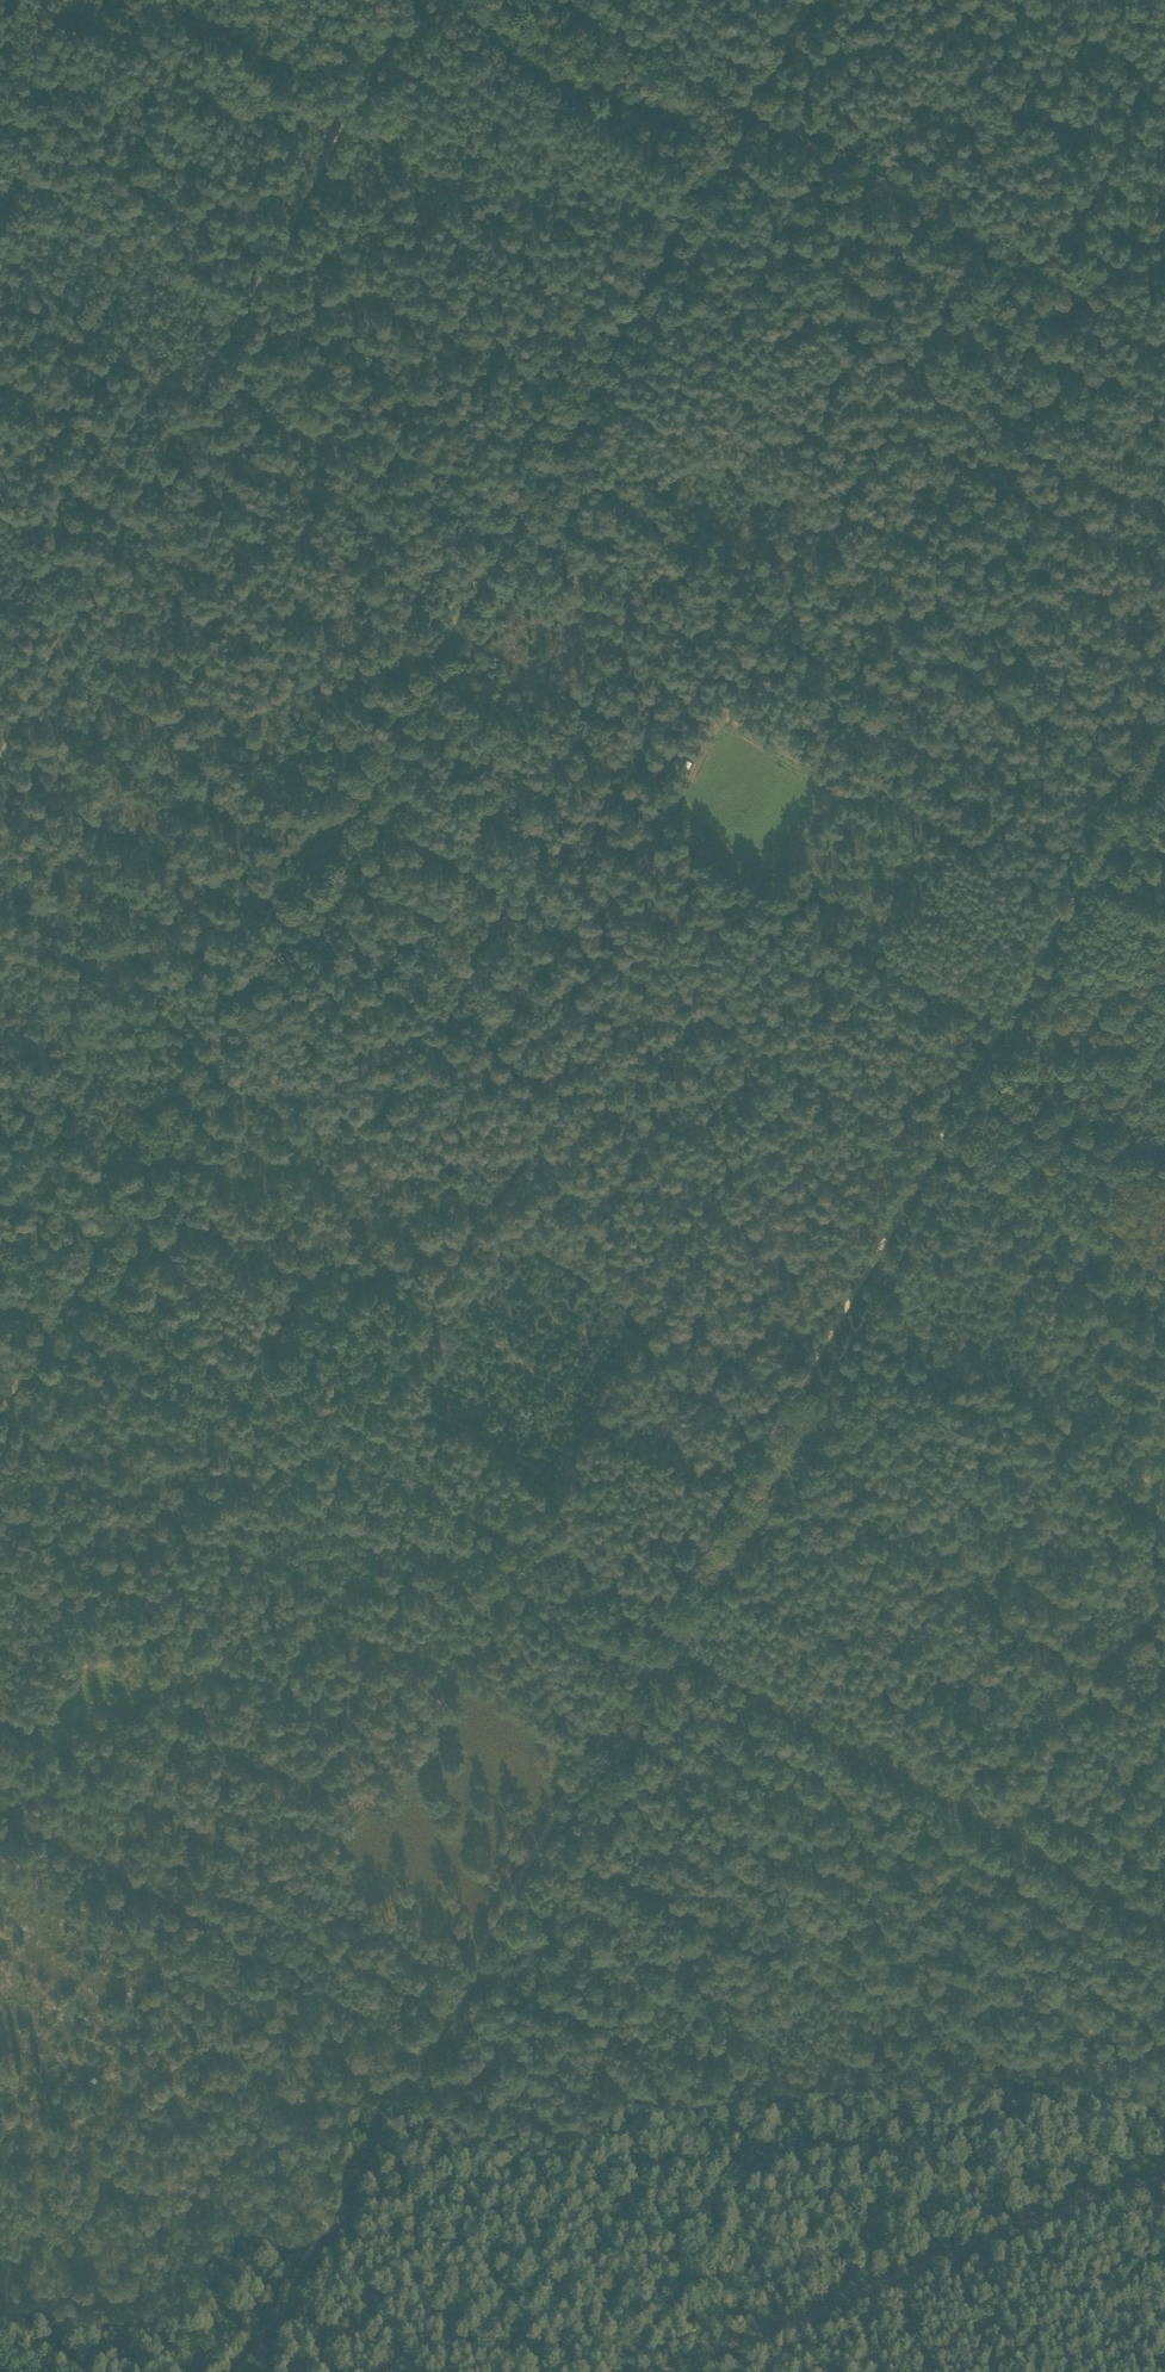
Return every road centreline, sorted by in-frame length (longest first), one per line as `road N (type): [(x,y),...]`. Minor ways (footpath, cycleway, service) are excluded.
road 1 (track): [(1164,737),(241,2371)]
road 2 (track): [(741,109),(0,1421)]
road 3 (track): [(1164,1915),(74,1291)]
road 4 (track): [(0,763),(393,31),(421,0)]
road 5 (track): [(989,247),(645,866),(570,940)]
road 6 (track): [(343,1443),(430,1341),(427,1304),(563,1111),(565,1094),(281,929)]
road 7 (track): [(570,940),(1164,1282)]
road 8 (track): [(448,2015),(875,2272),(894,2297)]
road 9 (track): [(741,109),(1164,345)]
road 10 (track): [(1152,2187),(717,2371)]
road 11 (track): [(404,2091),(257,2022),(74,2122),(42,2125),(0,2106)]
road 12 (track): [(794,1397),(480,1229)]
road 13 (track): [(348,814),(60,641)]
road 14 (track): [(196,394),(496,544)]
road 15 (track): [(1164,1610),(1105,1661),(1017,1829)]
road 16 (track): [(0,302),(190,403)]
road 17 (track): [(560,0),(741,109)]
road 18 (track): [(570,940),(490,1031),(493,1055)]
road 19 (track): [(741,109),(805,0)]

